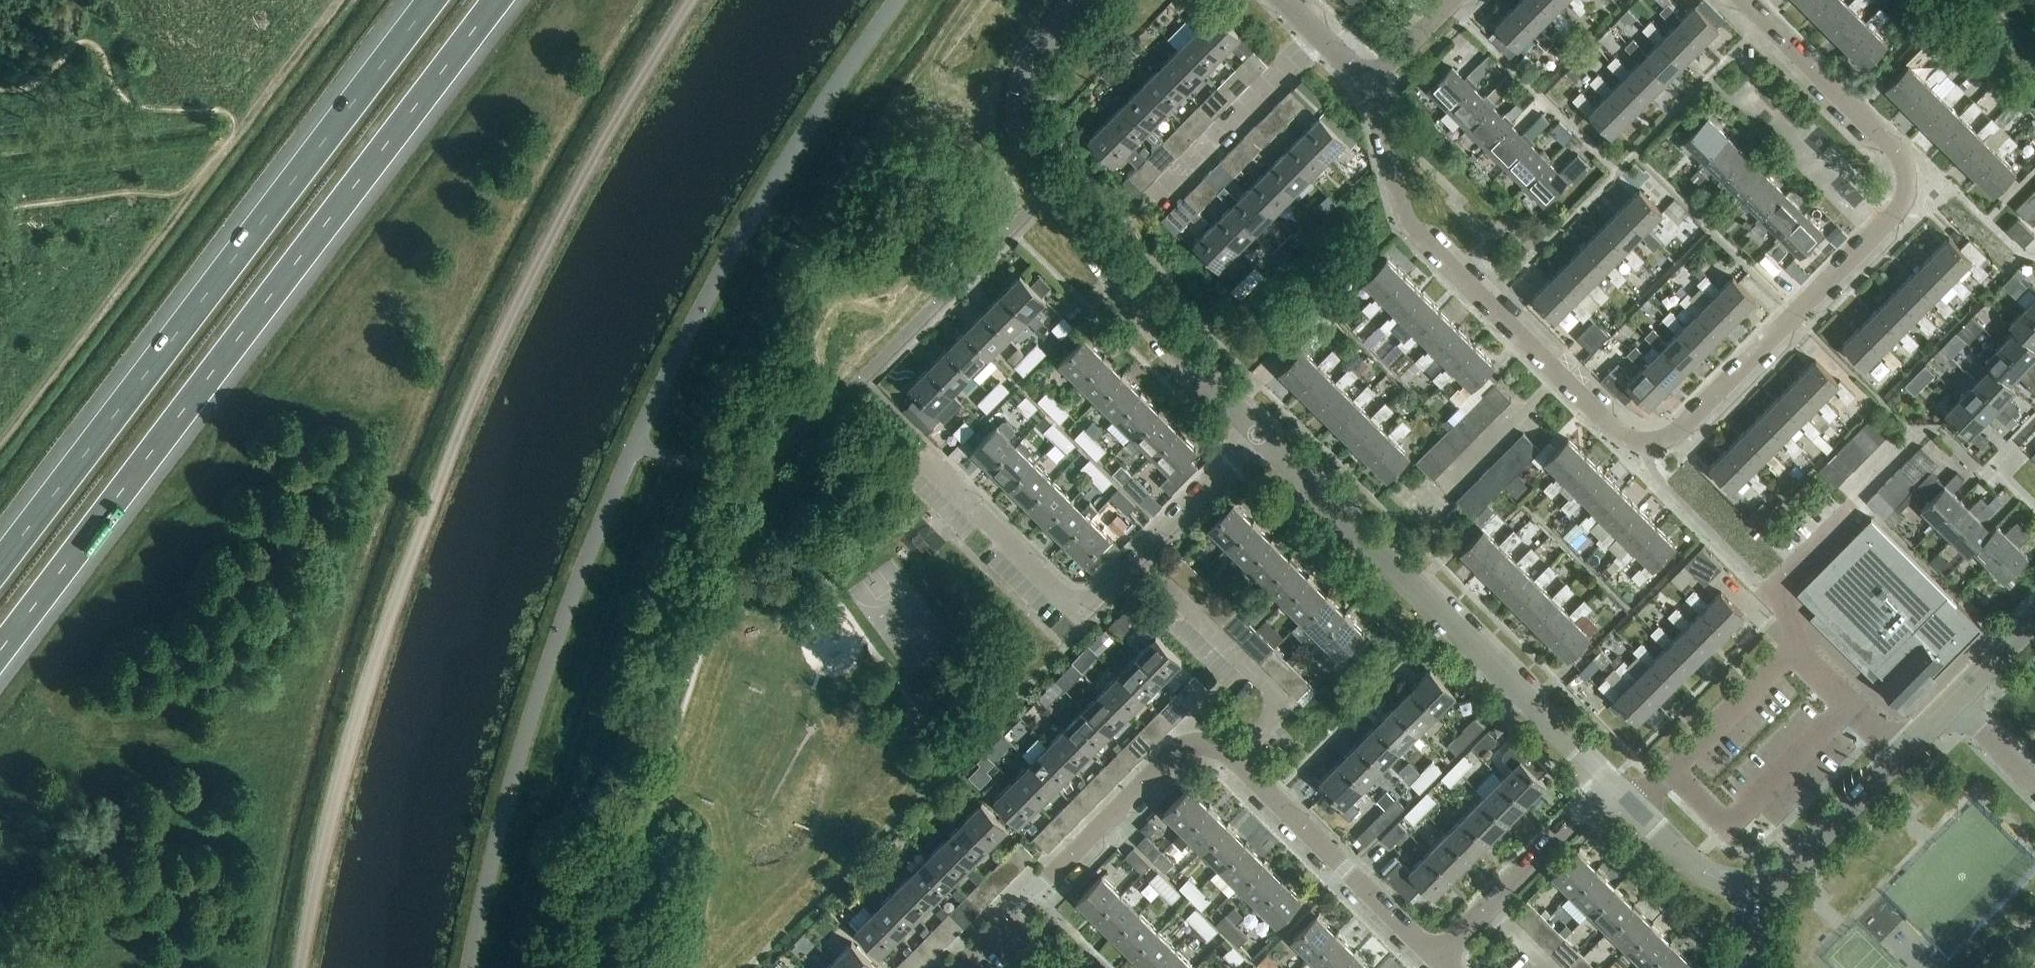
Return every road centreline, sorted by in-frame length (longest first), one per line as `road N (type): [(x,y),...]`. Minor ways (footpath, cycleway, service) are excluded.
road 1 (track): [(693,0),(539,256),(448,454),(371,667),(301,967)]
road 2 (motorway): [(0,654),(499,0)]
road 3 (residential): [(1561,375),(1620,434),(1662,441),(1899,209),(1906,187),(1898,154),(1742,0)]
road 4 (motorway): [(432,0),(0,565)]
road 5 (track): [(340,0),(0,448)]
road 6 (unclassified): [(1259,434),(1203,376),(1039,164),(1024,96),(1030,73),(1079,0)]
road 7 (unclassified): [(1611,785),(1259,434)]
road 8 (residential): [(1259,434),(1081,613),(924,460)]
road 9 (residential): [(1237,759),(1204,745),(1174,755),(960,967)]
road 10 (residential): [(1369,84),(1408,224),(1561,375)]
road 11 (residential): [(1437,959),(1237,759)]
road 12 (unclassified): [(1761,900),(1952,702)]
road 13 (residential): [(1611,785),(1437,959)]
road 14 (residential): [(1237,759),(1286,707),(1166,586)]
road 15 (residential): [(1163,192),(1320,35)]
road 16 (unclassified): [(1761,900),(1703,874),(1611,785)]
road 17 (residential): [(1561,375),(1451,483)]

